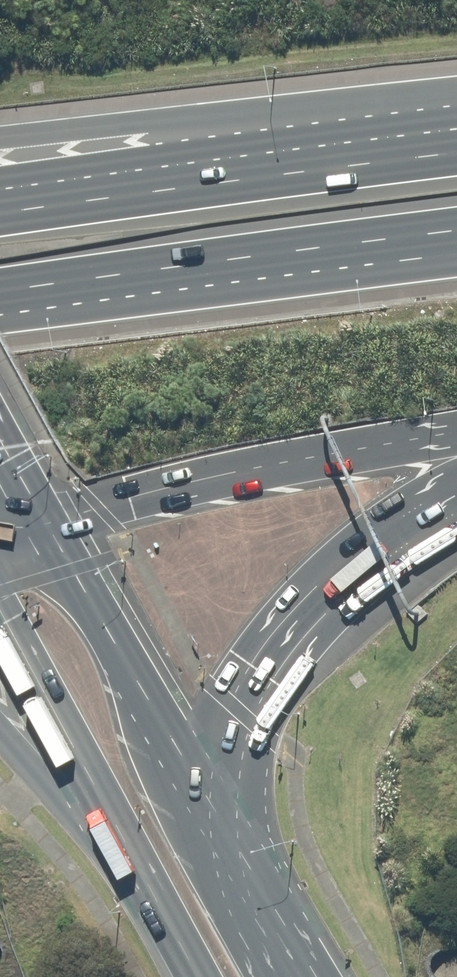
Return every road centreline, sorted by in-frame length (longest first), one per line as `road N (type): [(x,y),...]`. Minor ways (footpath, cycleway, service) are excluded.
road 1 (motorway): [(456,231),(0,294)]
road 2 (motorway): [(0,212),(456,153)]
road 3 (motorway): [(0,139),(164,121),(456,112)]
road 4 (motorway): [(456,513),(317,616),(272,676),(237,784),(238,853)]
road 5 (motorway): [(456,432),(291,461),(46,526)]
road 6 (secondary): [(46,526),(238,853)]
road 7 (secondary): [(157,904),(0,614)]
road 8 (motorway): [(157,904),(0,733)]
road 9 (secondary): [(238,853),(315,976)]

